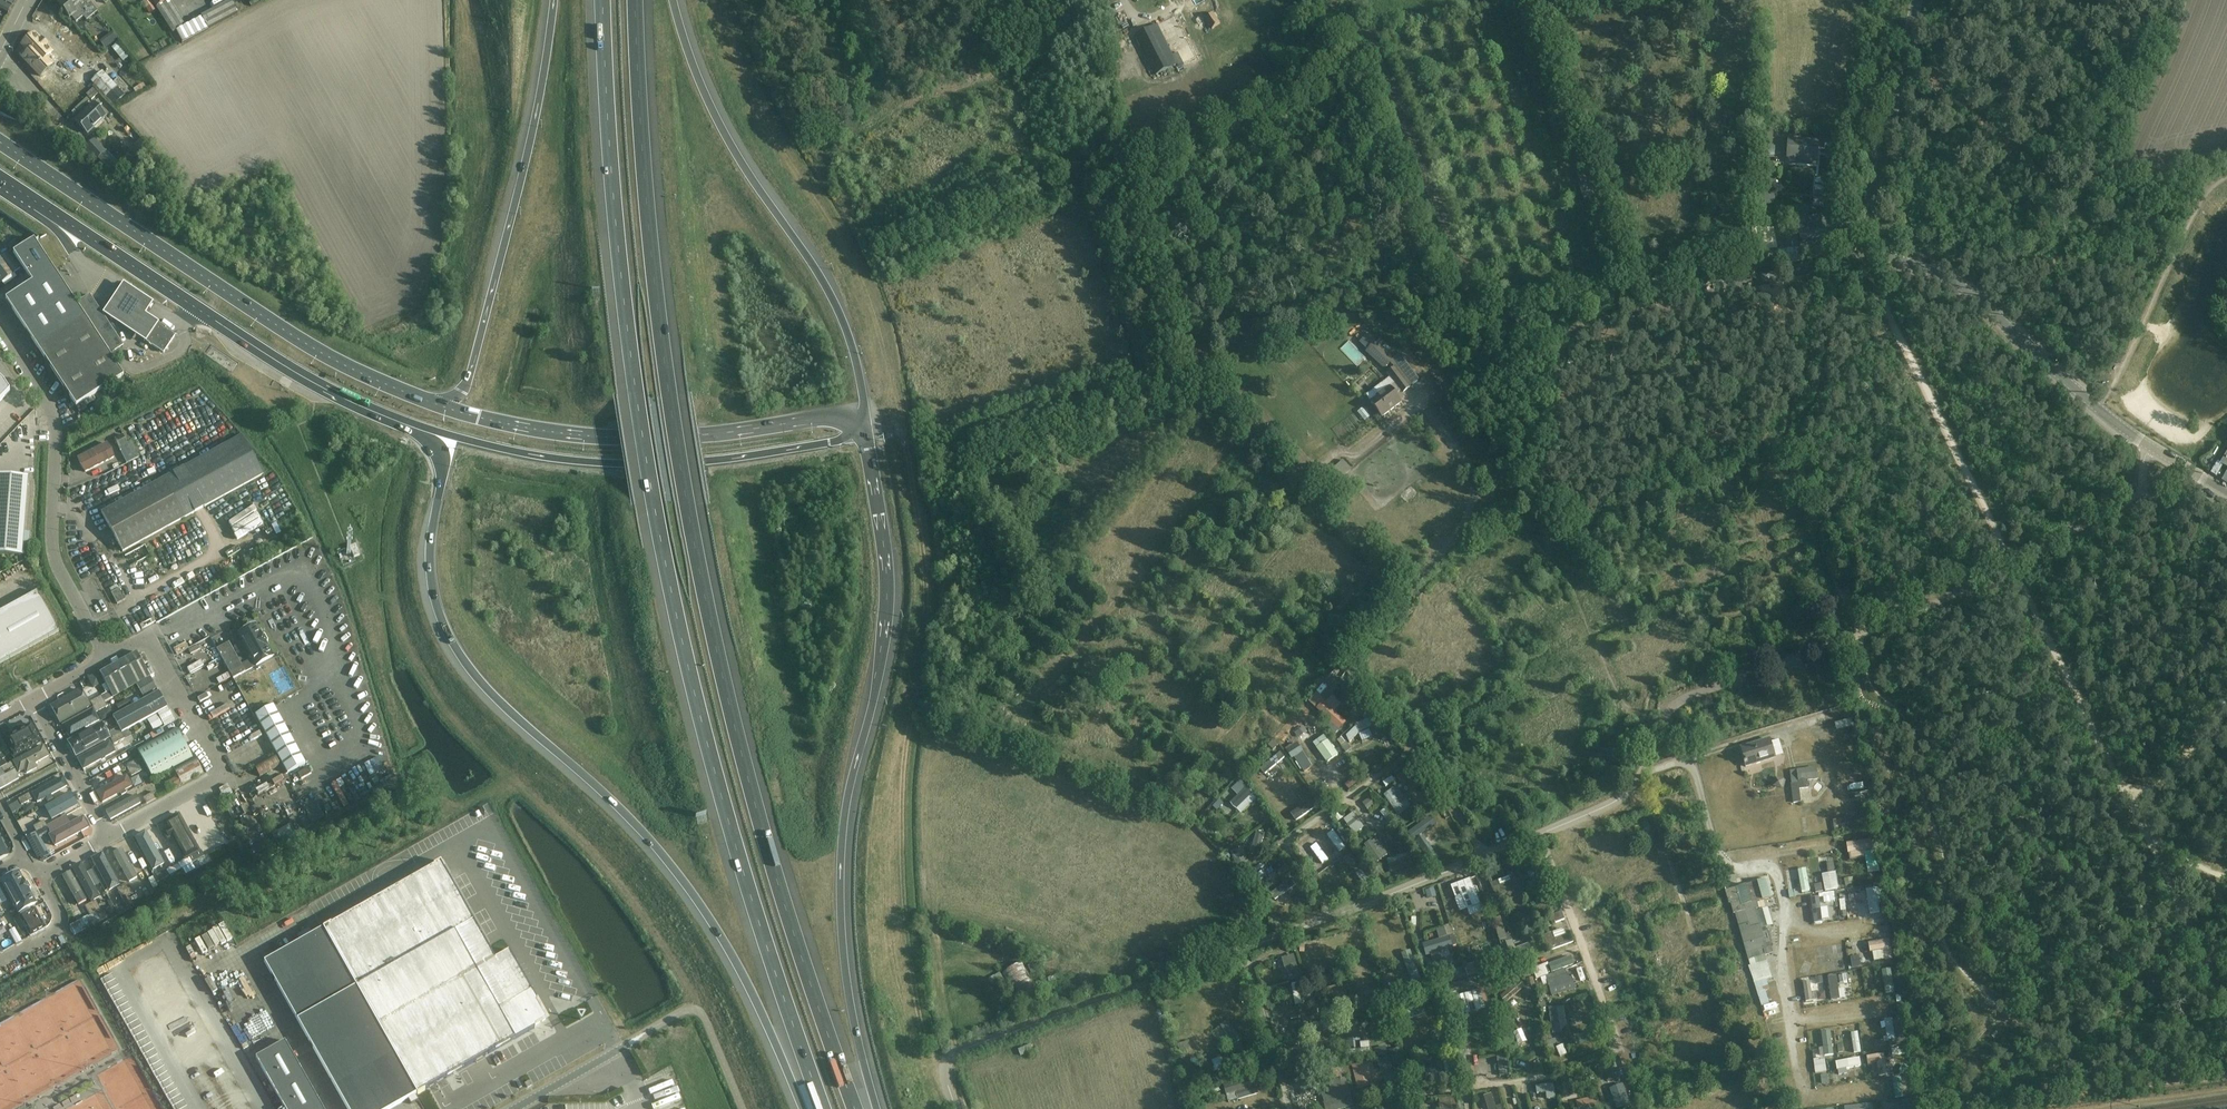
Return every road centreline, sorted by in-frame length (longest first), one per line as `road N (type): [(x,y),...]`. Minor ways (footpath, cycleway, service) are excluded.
road 1 (motorway): [(603,0),(622,281),(667,569),(749,891),(824,1108)]
road 2 (motorway): [(854,1108),(776,883),(708,614),(652,275),(635,0)]
road 3 (motorway): [(428,433),(442,472),(432,548),(435,601),(459,655),(685,885),(739,968),(801,1108)]
road 4 (motorway): [(874,1108),(844,978),(839,895),(845,814),(889,608),(865,423)]
road 5 (tertiary): [(2226,494),(2108,416),(1972,298),(1869,242),(1916,0)]
road 6 (primary): [(436,405),(300,341),(0,142)]
road 7 (primary): [(0,178),(278,362),(428,433)]
road 8 (motorway): [(865,423),(830,293),(715,120),(672,0)]
road 9 (primary): [(428,433),(554,458),(668,465),(831,443),(865,423)]
road 10 (primary): [(865,423),(838,417),(616,437),(537,430),(436,405)]
road 11 (motorway): [(552,0),(535,124),(474,366),(463,392),(436,405)]
road 12 (unclassified): [(953,1108),(944,1069),(961,1053),(1246,951)]
road 13 (unclassified): [(105,657),(55,572),(48,409),(0,332)]
road 14 (unclassified): [(105,657),(147,641),(222,777)]
road 15 (unclassified): [(106,837),(35,698)]
road 16 (unclassified): [(106,837),(222,777)]
road 17 (unclassified): [(514,1108),(624,1047)]
road 18 (unclassified): [(0,960),(62,919),(38,876)]

